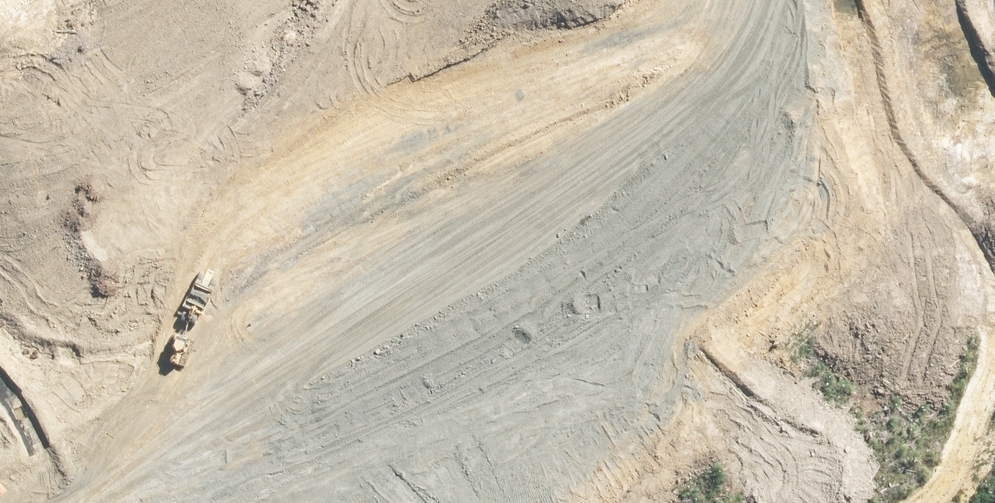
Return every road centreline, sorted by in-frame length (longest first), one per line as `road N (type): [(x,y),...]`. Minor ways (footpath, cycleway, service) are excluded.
road 1 (trunk): [(0,481),(160,387),(407,260),(558,197),(953,0)]
road 2 (trunk): [(994,25),(359,331),(46,502)]
road 3 (track): [(0,196),(113,76),(168,0)]

